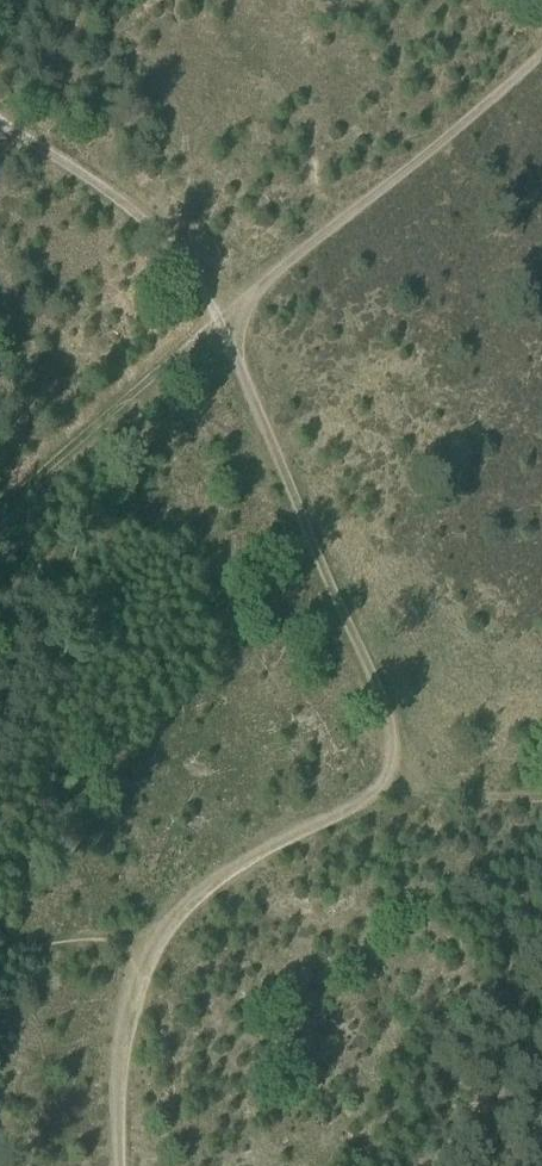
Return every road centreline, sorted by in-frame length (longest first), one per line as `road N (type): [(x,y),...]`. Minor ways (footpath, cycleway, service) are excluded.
road 1 (track): [(0,102),(175,241),(220,320),(399,745),(369,808),(257,851),(143,949)]
road 2 (track): [(541,56),(0,503)]
road 3 (track): [(143,949),(111,1123),(112,1165)]

